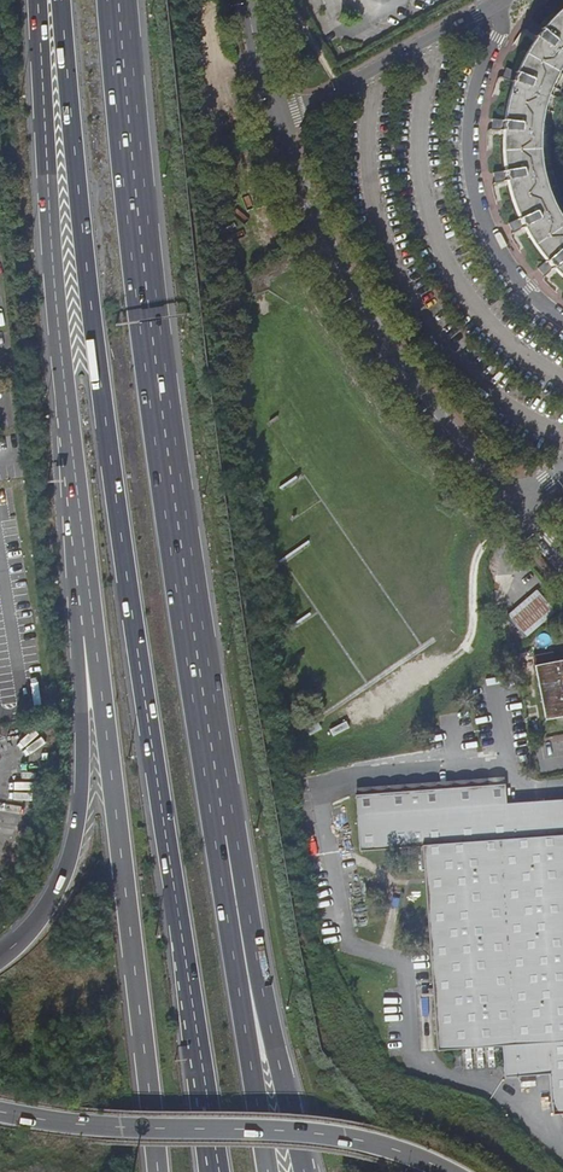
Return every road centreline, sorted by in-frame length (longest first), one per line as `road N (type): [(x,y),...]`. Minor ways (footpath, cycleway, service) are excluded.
road 1 (motorway): [(62,0),(95,337),(218,1171)]
road 2 (motorway): [(220,838),(161,394),(121,0)]
road 3 (motorway): [(40,0),(63,401),(93,632)]
road 4 (unclassified): [(246,0),(292,168),(322,240),(417,393),(516,505)]
road 5 (trunk): [(93,632),(156,1171)]
road 6 (motorway): [(0,1114),(119,1128),(345,1138),(446,1171)]
road 7 (motorway): [(93,632),(81,673),(71,844),(43,912),(0,956)]
road 8 (motorway): [(304,1171),(220,838)]
road 9 (motorway): [(269,1171),(220,838)]

